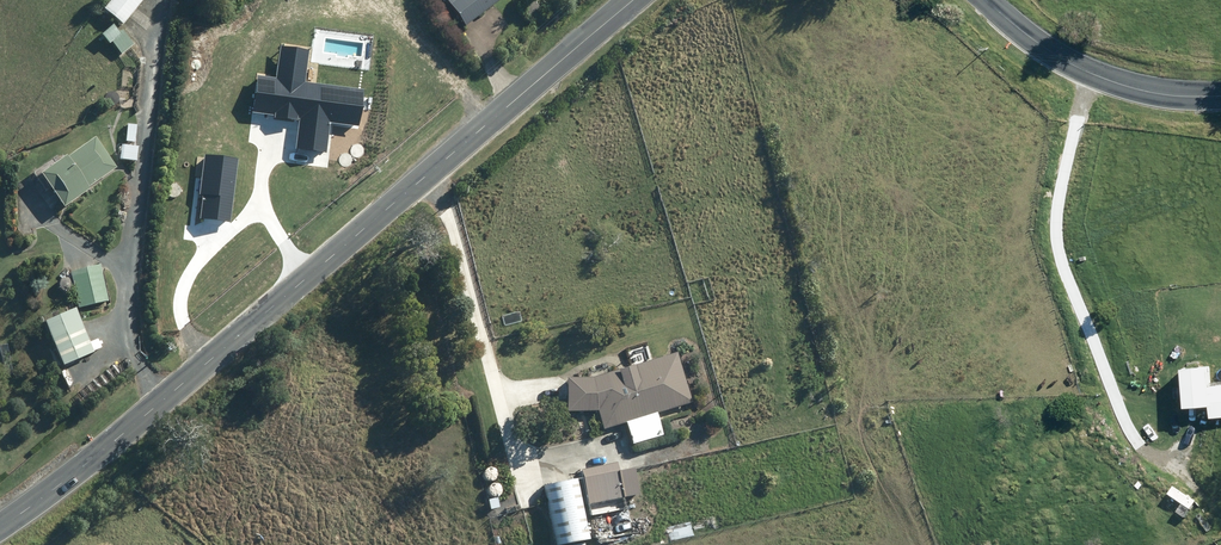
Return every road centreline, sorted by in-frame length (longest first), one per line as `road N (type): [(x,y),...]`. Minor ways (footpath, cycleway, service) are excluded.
road 1 (tertiary): [(0,528),(81,470),(633,0)]
road 2 (track): [(1085,72),(1052,236),(1137,443),(1173,466),(1196,457),(1202,434)]
road 3 (track): [(162,0),(123,312),(126,356),(160,402)]
road 4 (tertiary): [(987,0),(1085,72),(1174,98),(1220,98)]

